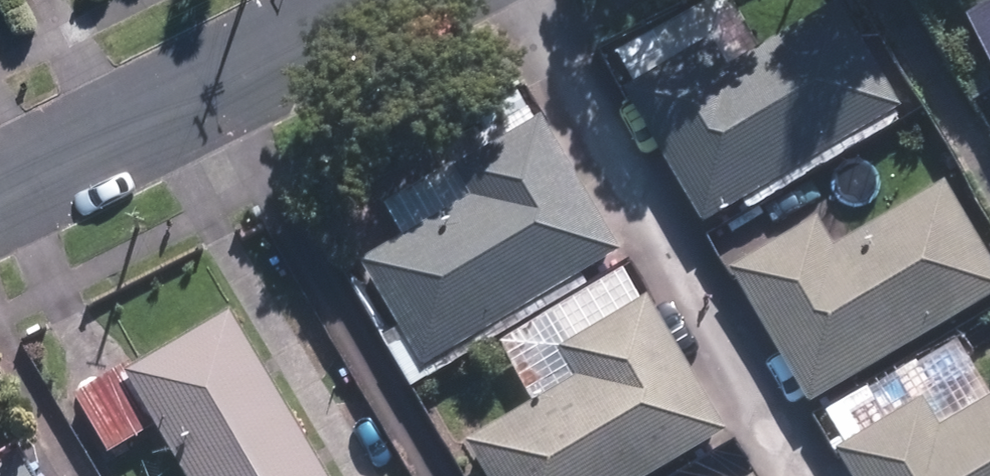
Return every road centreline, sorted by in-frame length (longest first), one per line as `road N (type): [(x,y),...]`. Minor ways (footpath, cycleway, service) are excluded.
road 1 (residential): [(0,189),(380,0)]

